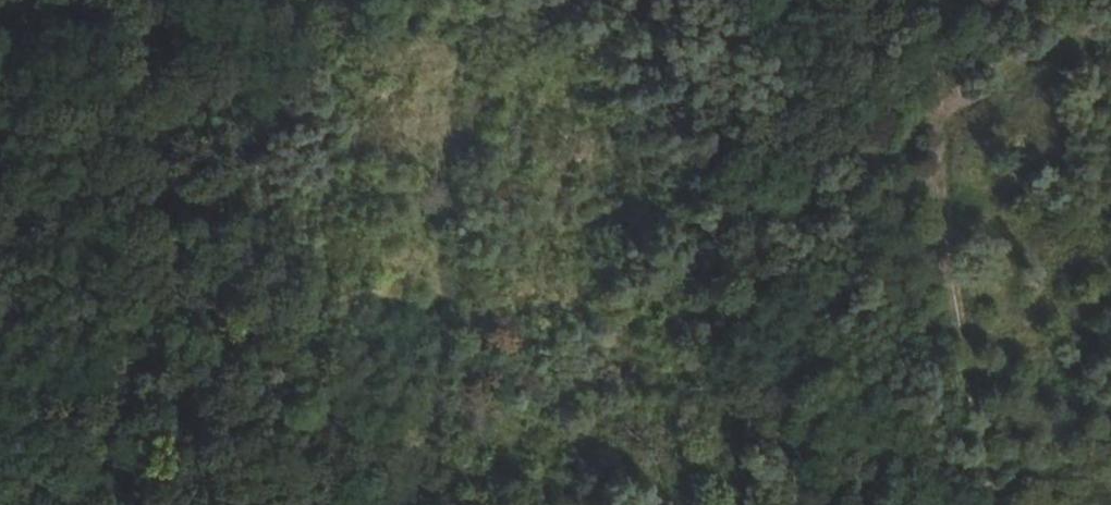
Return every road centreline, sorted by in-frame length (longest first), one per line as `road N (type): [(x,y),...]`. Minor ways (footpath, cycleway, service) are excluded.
road 1 (track): [(994,504),(951,248),(942,126)]
road 2 (track): [(942,126),(927,0)]

